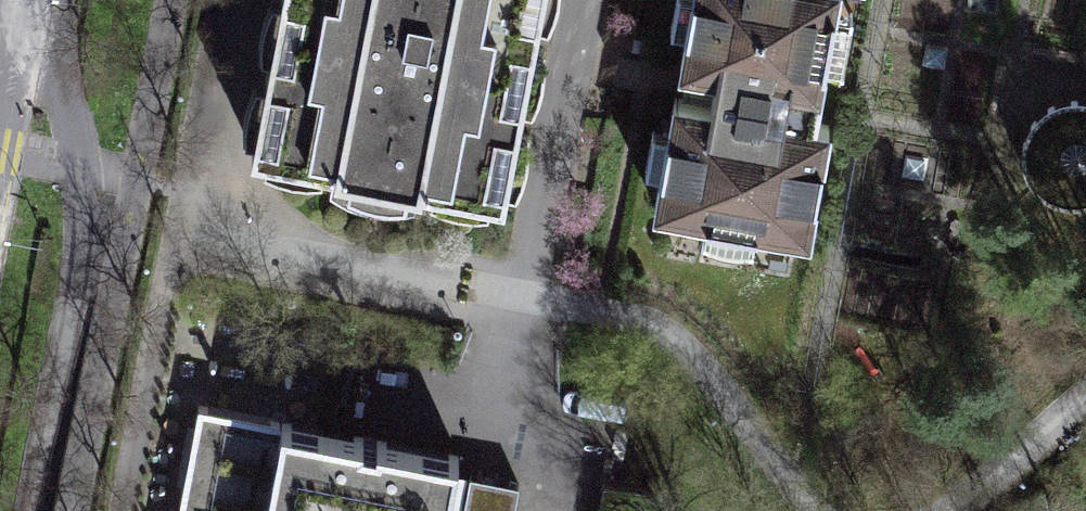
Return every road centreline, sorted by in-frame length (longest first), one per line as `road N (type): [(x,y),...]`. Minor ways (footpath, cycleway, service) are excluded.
road 1 (track): [(814,510),(681,342),(626,316),(179,236)]
road 2 (track): [(1085,391),(961,501),(934,510)]

